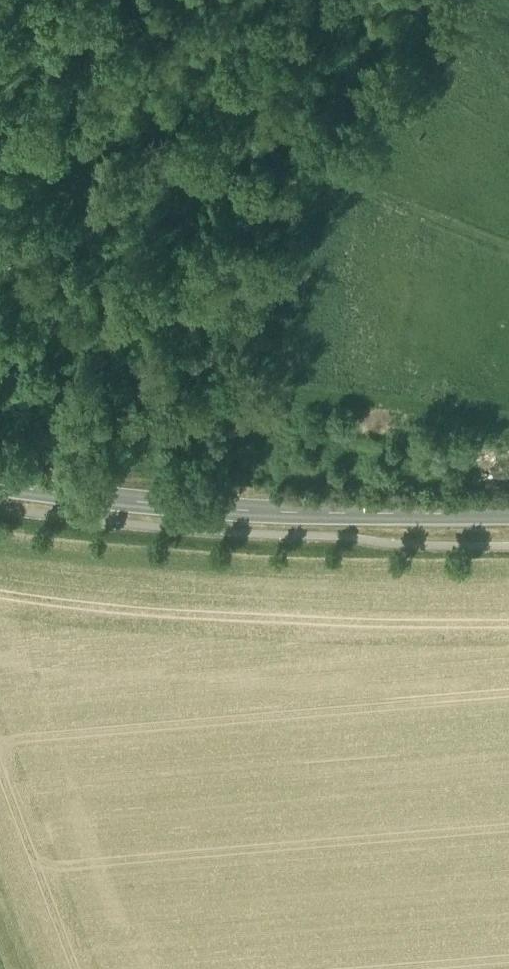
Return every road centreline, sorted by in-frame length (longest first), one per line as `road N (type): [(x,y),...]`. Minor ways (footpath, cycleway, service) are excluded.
road 1 (secondary): [(0,488),(260,514),(508,515)]

